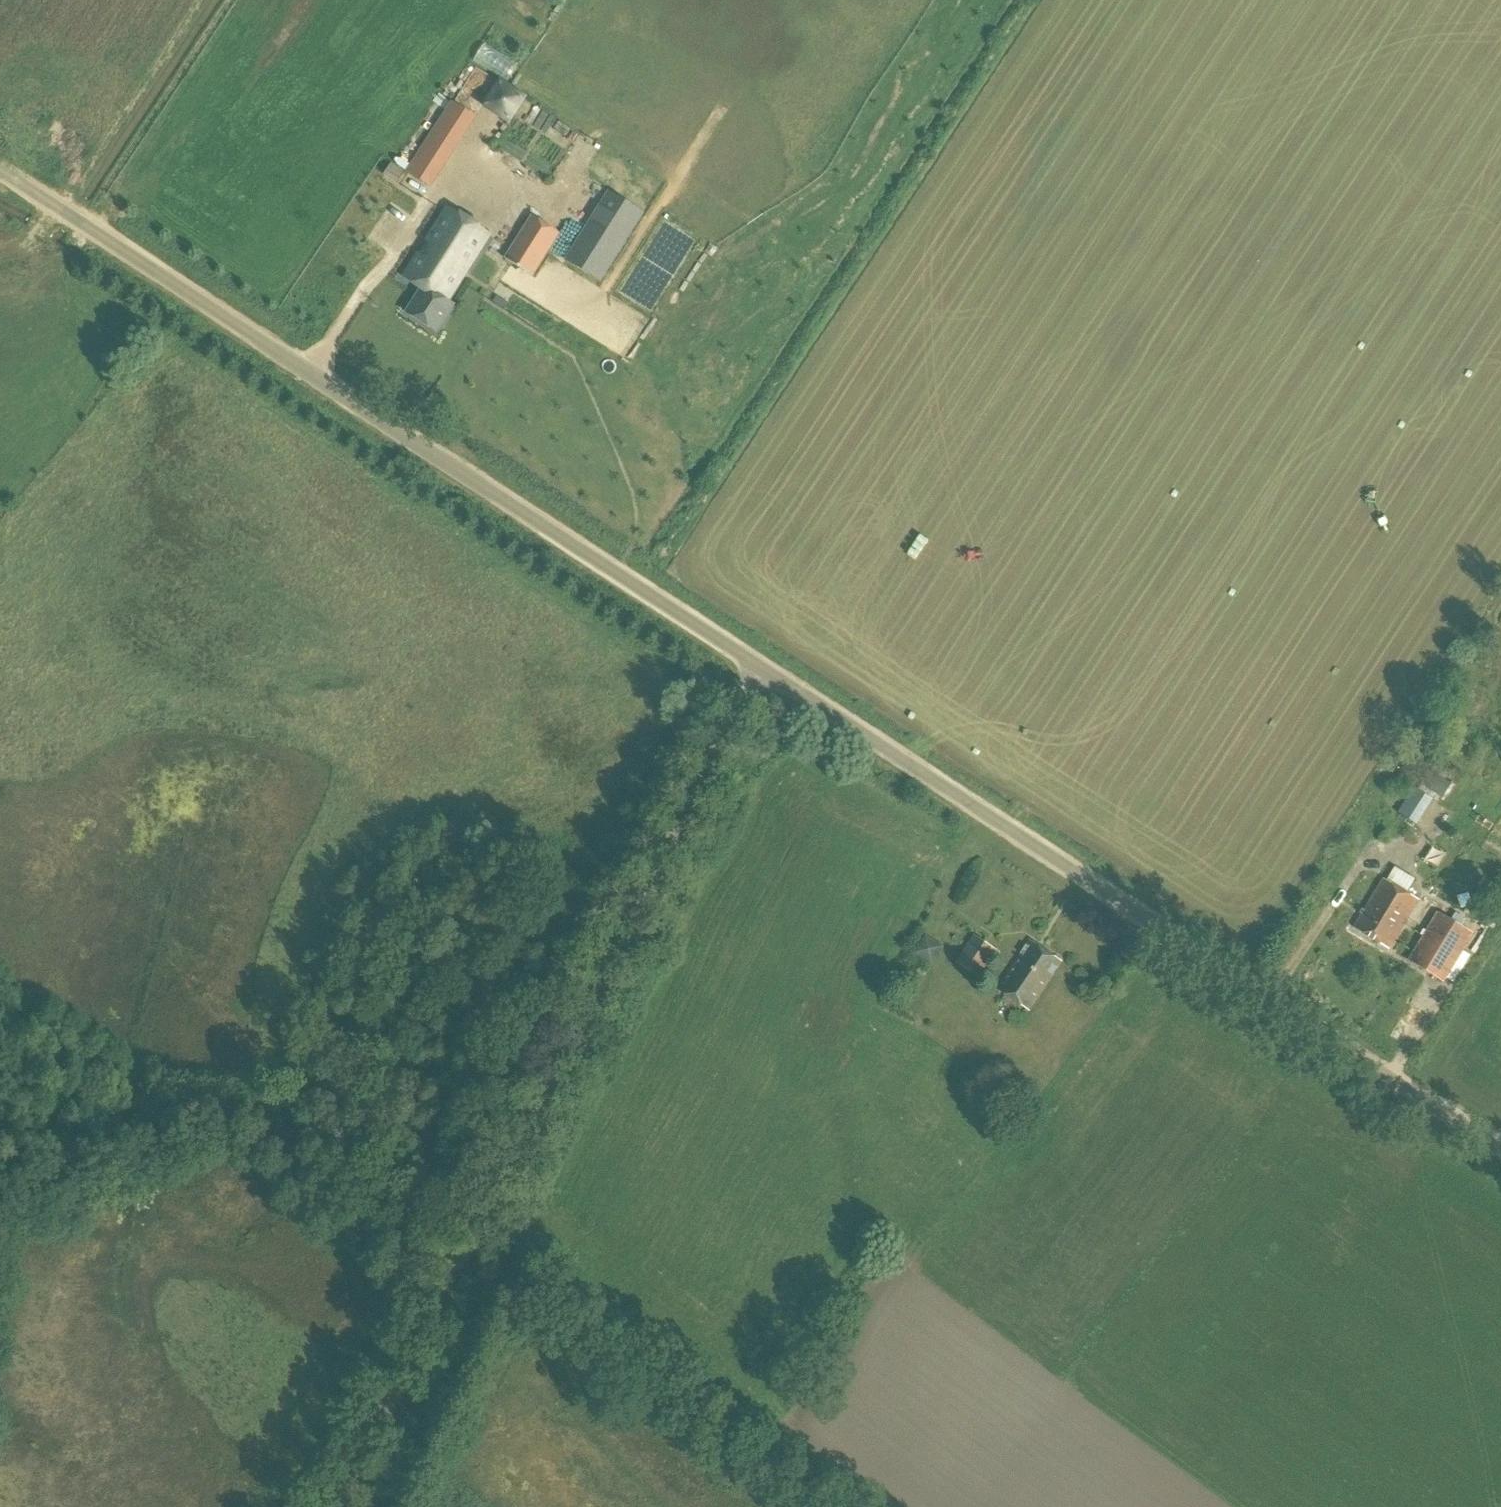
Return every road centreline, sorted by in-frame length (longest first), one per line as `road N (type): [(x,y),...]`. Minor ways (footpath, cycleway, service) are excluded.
road 1 (unclassified): [(1500,1152),(0,170)]
road 2 (track): [(340,1506),(760,670)]
road 3 (track): [(0,1159),(273,1085),(511,1170)]

